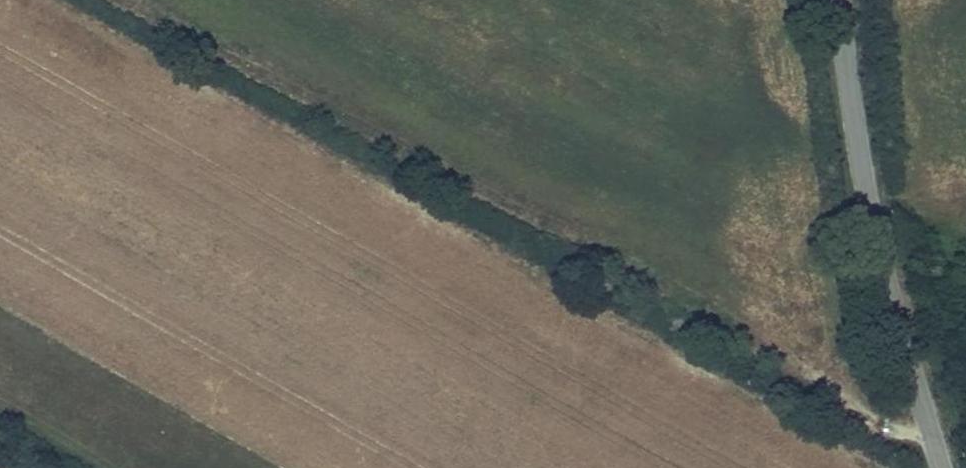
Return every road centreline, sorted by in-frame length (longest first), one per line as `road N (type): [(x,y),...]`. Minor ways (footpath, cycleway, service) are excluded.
road 1 (track): [(147,0),(732,311),(864,412),(905,432),(929,430)]
road 2 (unclassified): [(941,467),(864,170),(845,0)]

